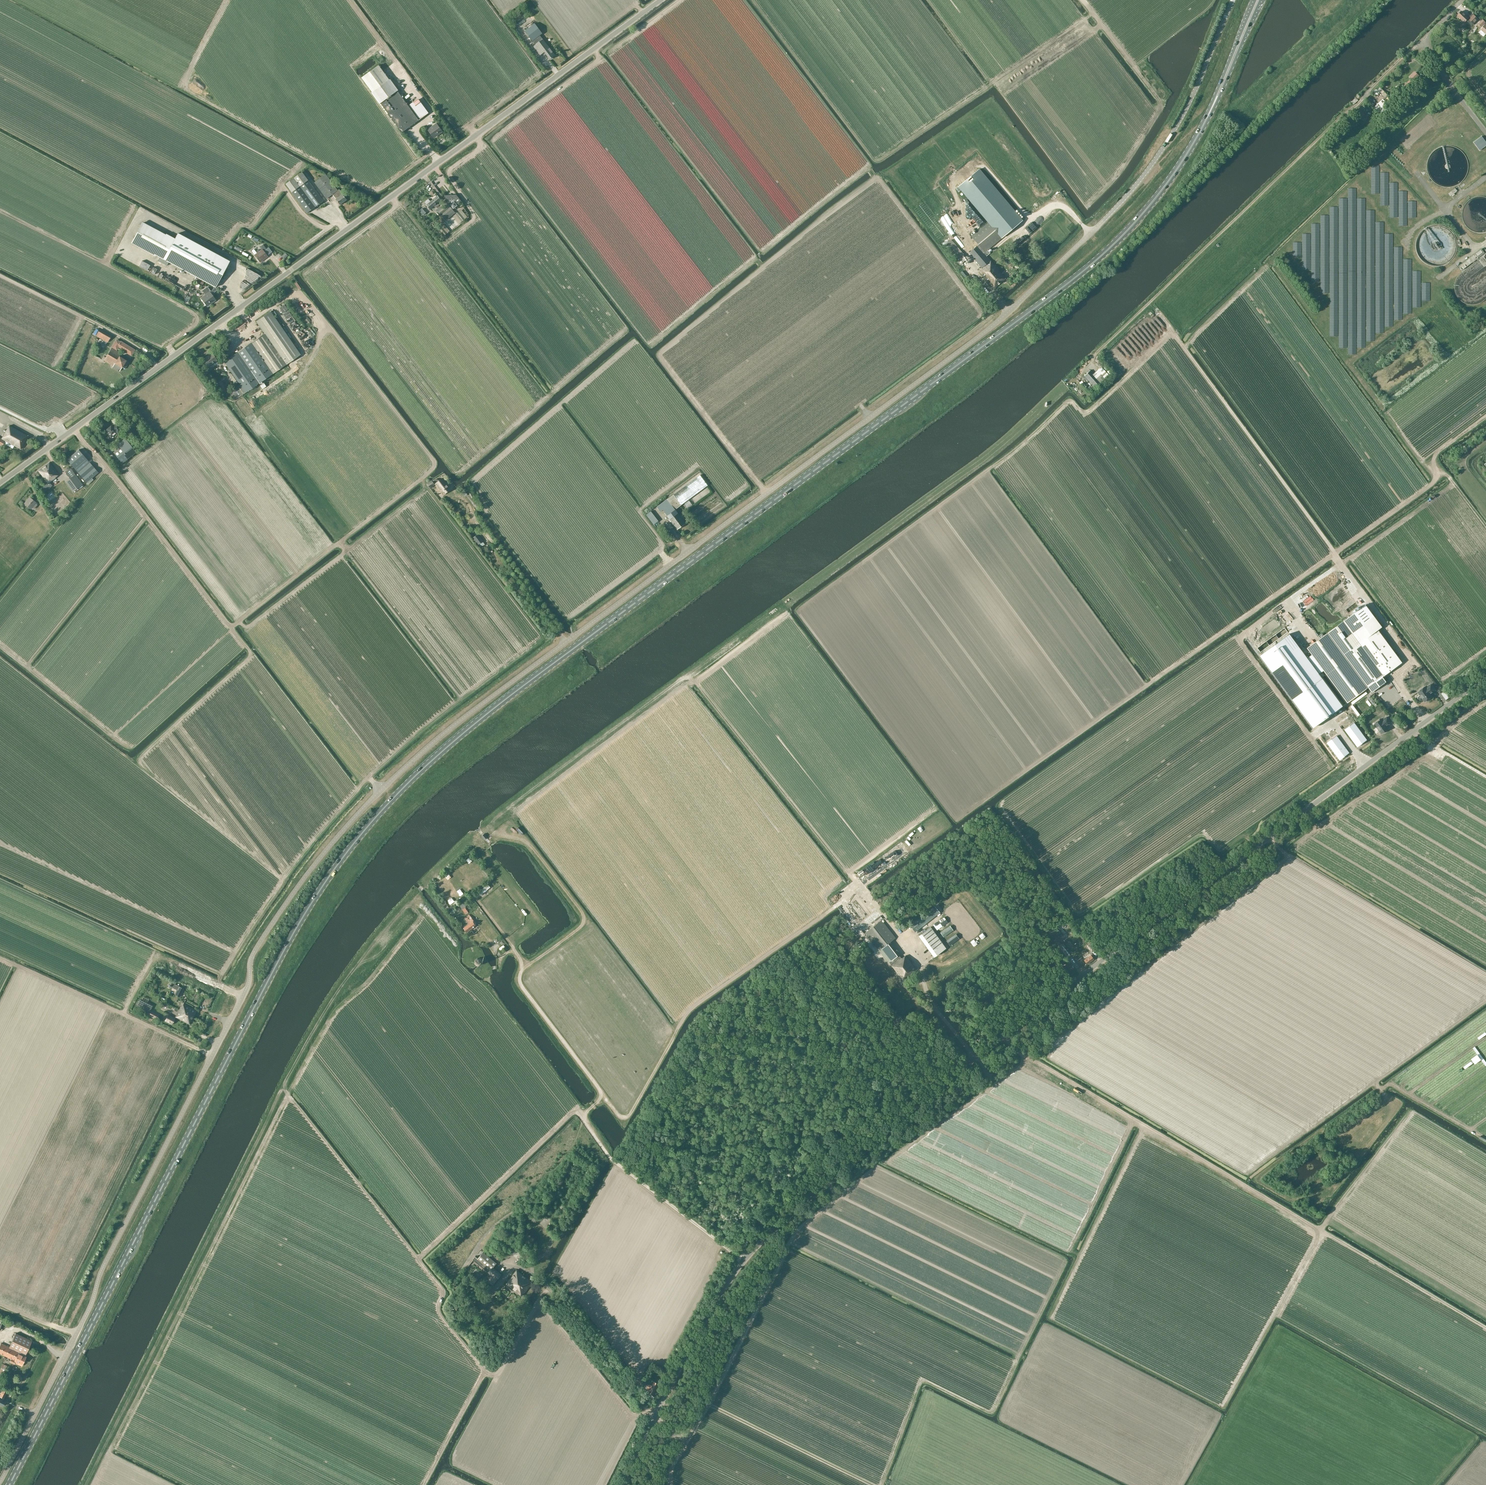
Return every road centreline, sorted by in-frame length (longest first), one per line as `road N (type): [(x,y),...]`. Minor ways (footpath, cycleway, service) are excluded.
road 1 (unclassified): [(1233,0),(1160,153),(1027,294),(454,725),(323,854),(251,957),(243,997),(0,1482)]
road 2 (primary): [(9,1484),(286,946),(369,825),(522,687),(1097,260),(1175,173),(1212,107)]
road 3 (unclassified): [(620,1484),(727,1282),(753,1248),(966,1064),(1485,675)]
road 4 (unclassified): [(0,483),(661,0)]
road 5 (track): [(426,882),(311,1035),(85,1484)]
road 6 (track): [(1485,1332),(1026,1059),(1002,1036)]
road 7 (track): [(1075,376),(1402,57)]
road 8 (track): [(460,1414),(483,1374),(440,1315),(442,1291),(418,1258),(572,1112),(581,1118)]
road 9 (track): [(1322,1188),(1330,1190),(1359,1159),(1353,1147),(1384,1103),(1380,1079),(1485,1002)]
road 10 (track): [(211,1056),(0,959)]
road 11 (track): [(418,1258),(282,1088)]
road 12 (track): [(520,832),(584,921),(522,970)]
road 13 (track): [(522,970),(522,986),(601,1091),(581,1118)]
road 14 (track): [(452,490),(558,631)]
road 15 (track): [(581,1118),(610,1157),(687,1217)]

